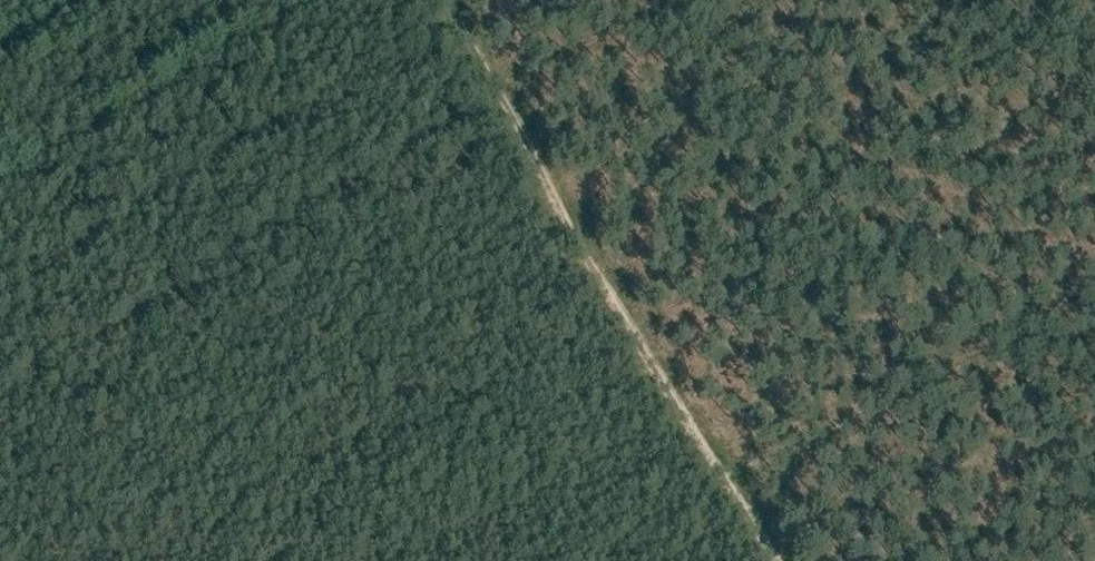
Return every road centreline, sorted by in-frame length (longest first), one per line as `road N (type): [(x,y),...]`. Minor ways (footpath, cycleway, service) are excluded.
road 1 (track): [(778,560),(454,0)]
road 2 (track): [(734,487),(1094,295)]

